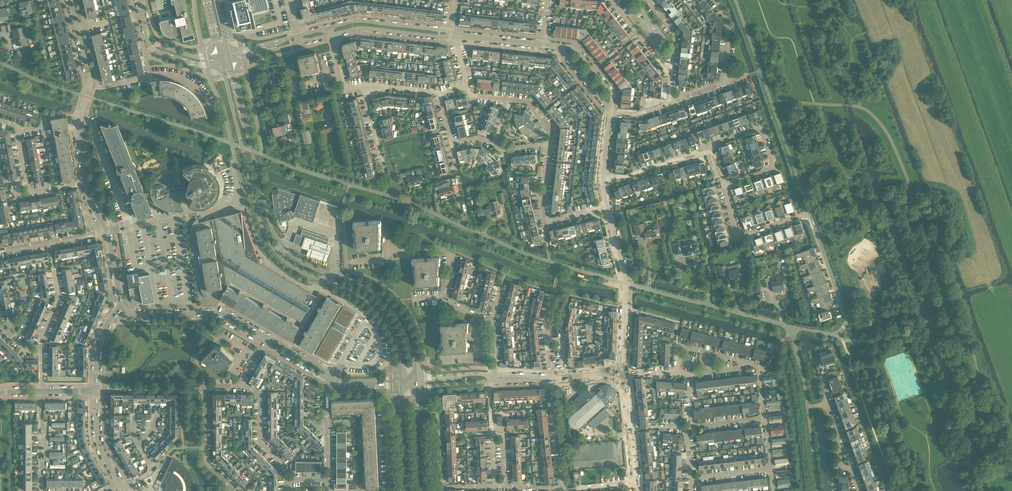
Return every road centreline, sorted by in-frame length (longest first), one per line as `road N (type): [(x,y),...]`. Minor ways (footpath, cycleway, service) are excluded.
road 1 (unclassified): [(626,283),(252,151)]
road 2 (secondary): [(416,384),(409,331),(387,299),(299,260),(278,238),(252,151)]
road 3 (secondary): [(242,148),(272,245),(299,270),(375,304),(396,335),(403,385)]
road 4 (unclassified): [(810,213),(736,0)]
road 5 (unclassified): [(790,327),(837,335),(845,324),(810,213)]
road 6 (unclassified): [(790,327),(626,283)]
road 7 (residential): [(492,324),(444,302),(454,258),(445,251),(388,251)]
road 8 (residential): [(709,151),(760,127),(774,167),(724,185)]
road 9 (tertiary): [(121,310),(219,315),(265,339)]
road 10 (residential): [(232,490),(205,456),(205,386),(240,384)]
road 11 (residential): [(210,114),(194,87),(176,77),(89,88)]
road 12 (residential): [(810,213),(740,235),(724,185)]
road 13 (tertiary): [(330,32),(359,25),(454,35)]

